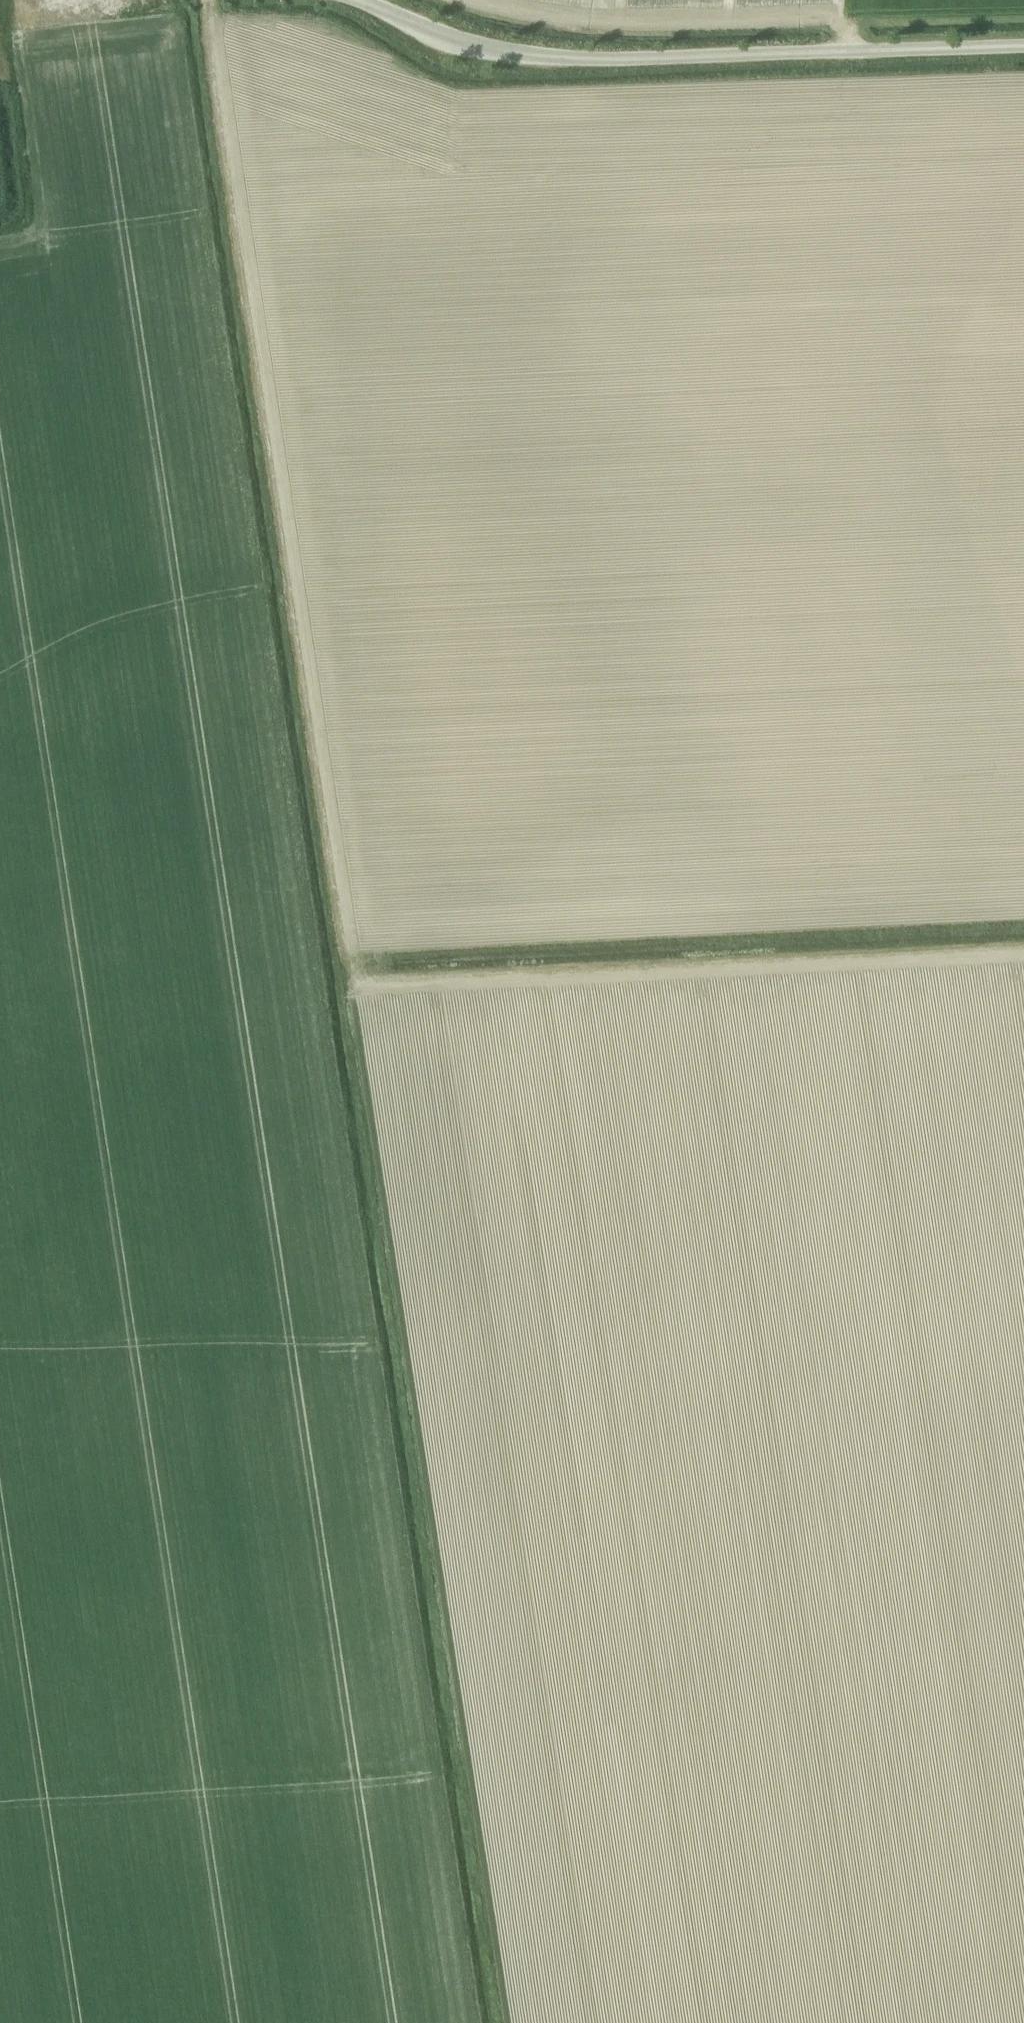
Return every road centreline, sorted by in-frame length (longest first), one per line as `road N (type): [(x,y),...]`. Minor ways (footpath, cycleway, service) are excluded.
road 1 (unclassified): [(1023,44),(568,57),(453,39),(358,0)]

